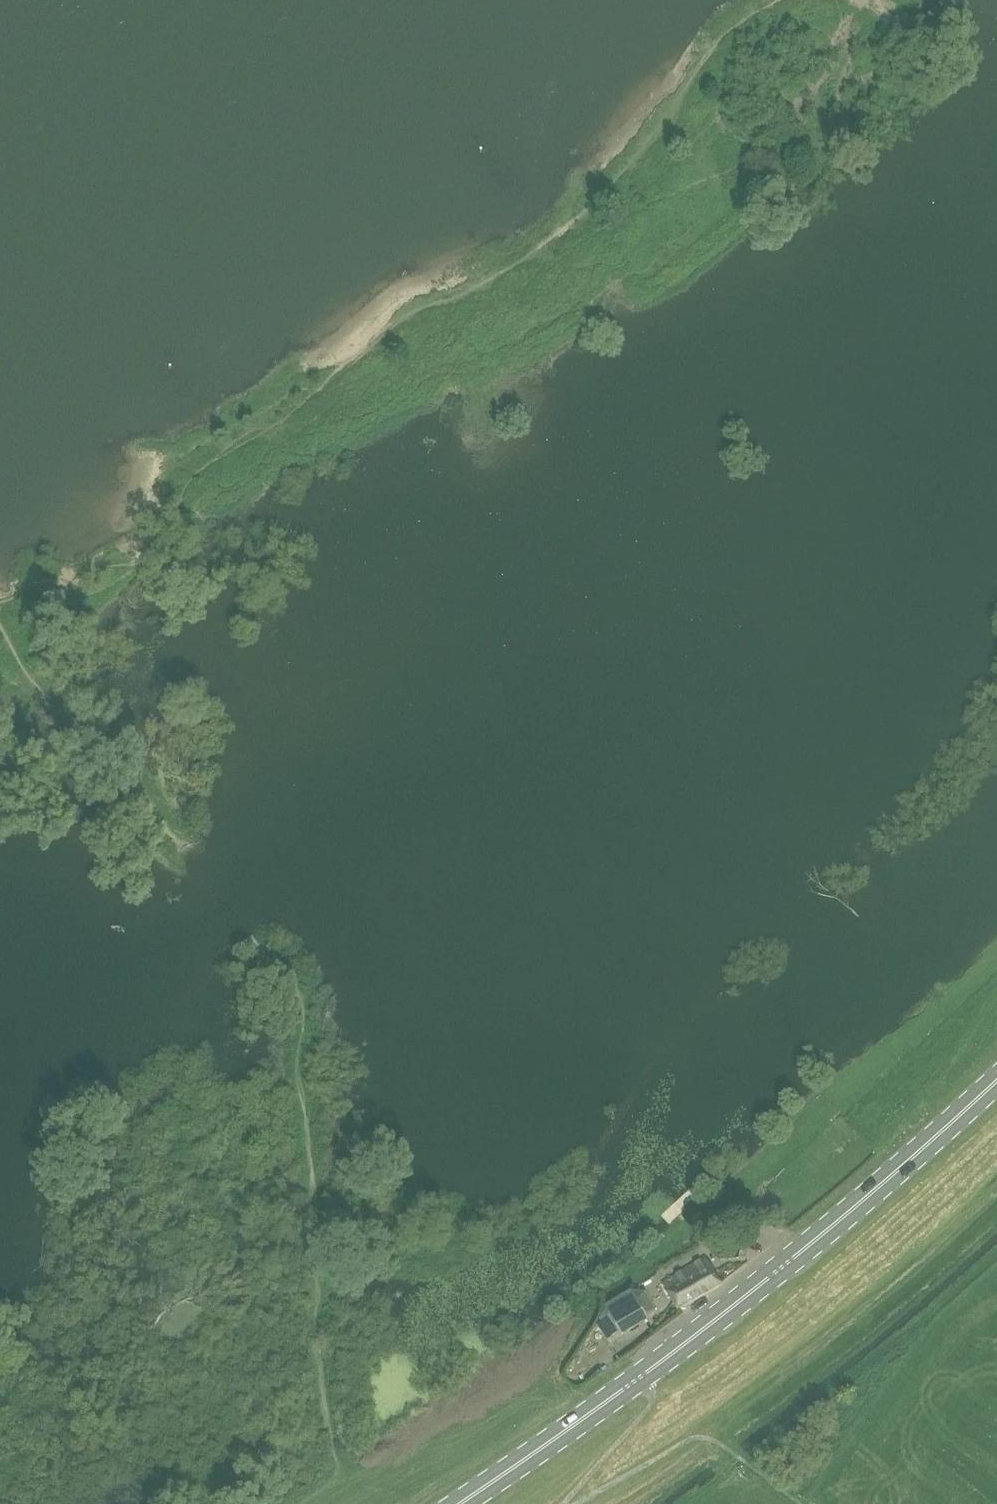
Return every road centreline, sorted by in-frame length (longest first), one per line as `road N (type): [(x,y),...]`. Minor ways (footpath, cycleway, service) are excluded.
road 1 (primary): [(455,1503),(752,1291),(996,1079)]
road 2 (track): [(996,1003),(925,1118),(939,1132)]

